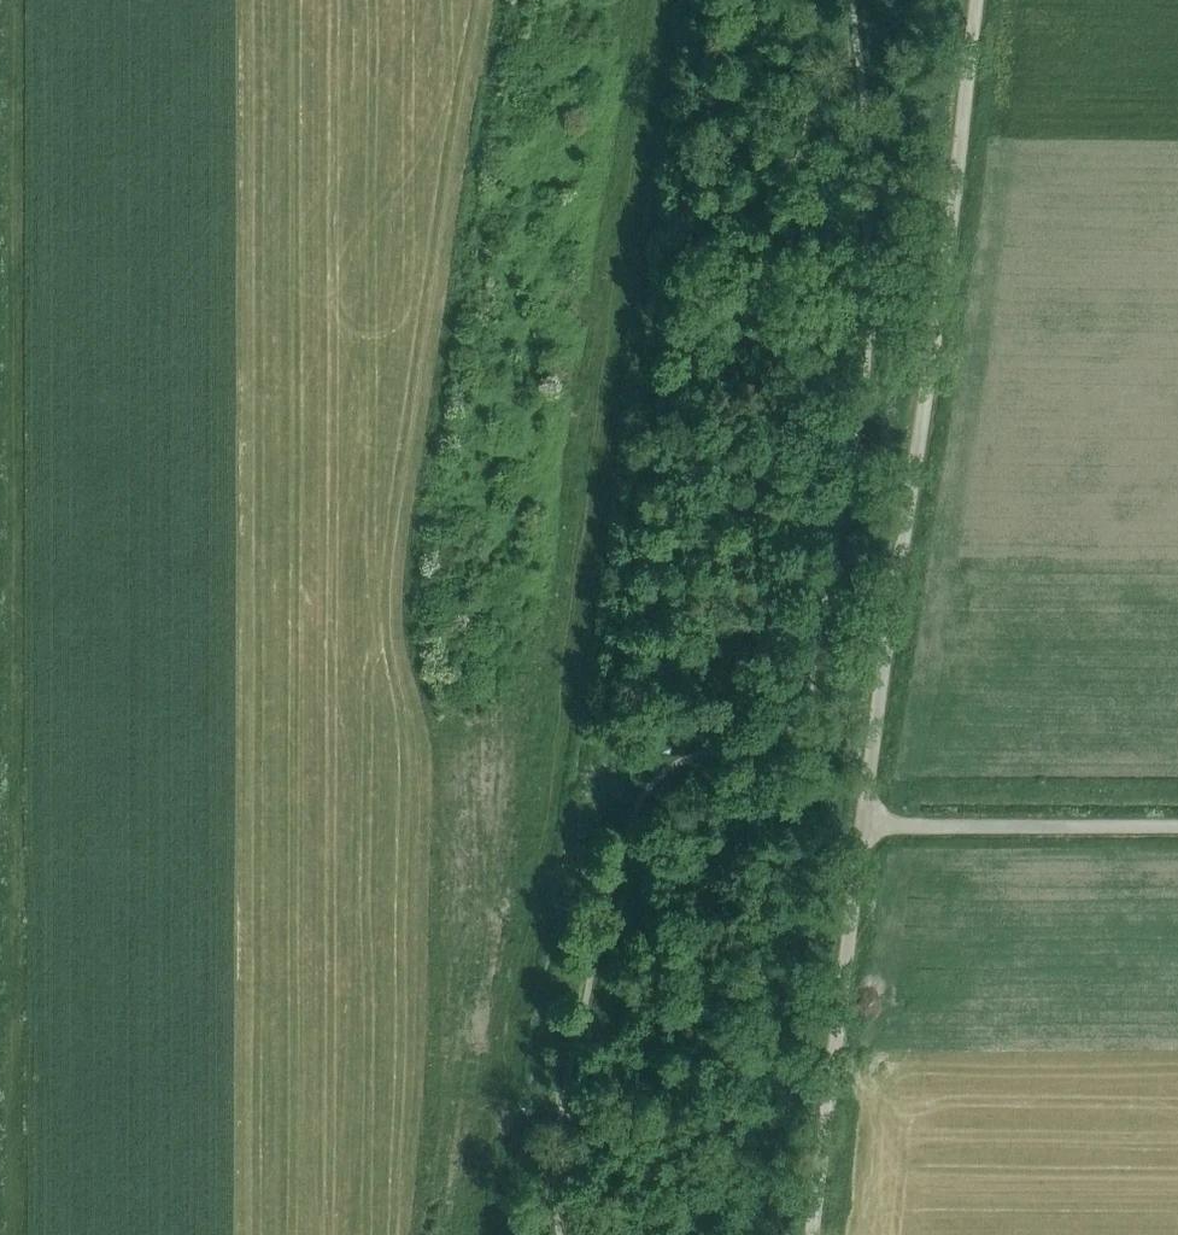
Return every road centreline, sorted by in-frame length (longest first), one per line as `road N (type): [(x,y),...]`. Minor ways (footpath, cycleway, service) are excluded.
road 1 (track): [(977,0),(813,1234)]
road 2 (track): [(863,825),(1177,826)]

